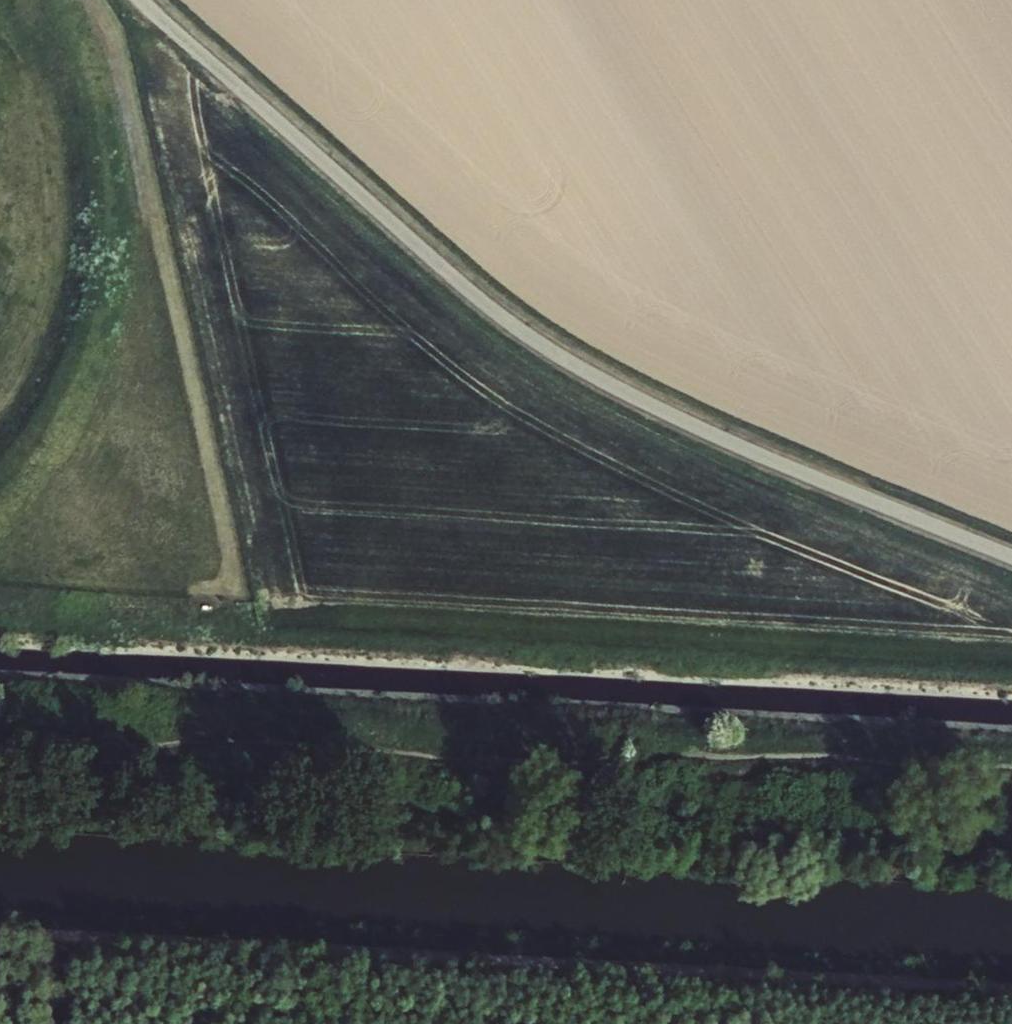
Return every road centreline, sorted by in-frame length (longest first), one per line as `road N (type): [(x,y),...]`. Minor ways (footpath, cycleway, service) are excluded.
road 1 (unclassified): [(1011,557),(712,434),(540,345),(143,0)]

